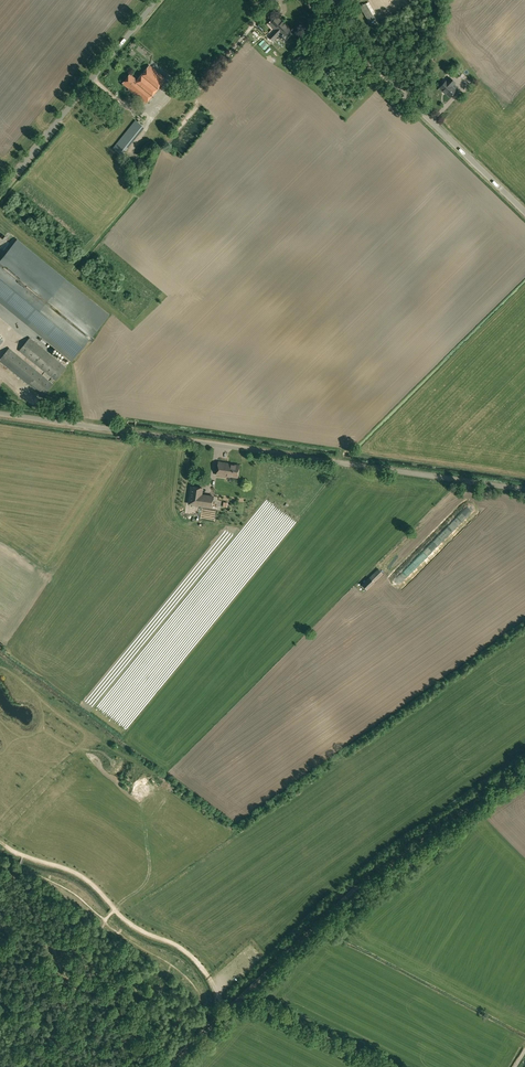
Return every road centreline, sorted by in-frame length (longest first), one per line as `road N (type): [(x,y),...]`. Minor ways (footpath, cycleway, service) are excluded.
road 1 (unclassified): [(524,488),(0,412)]
road 2 (track): [(524,772),(361,887),(170,1066)]
road 3 (unclassified): [(524,212),(305,0)]
road 4 (unclassified): [(0,190),(156,0)]
road 5 (track): [(389,1066),(243,996)]

